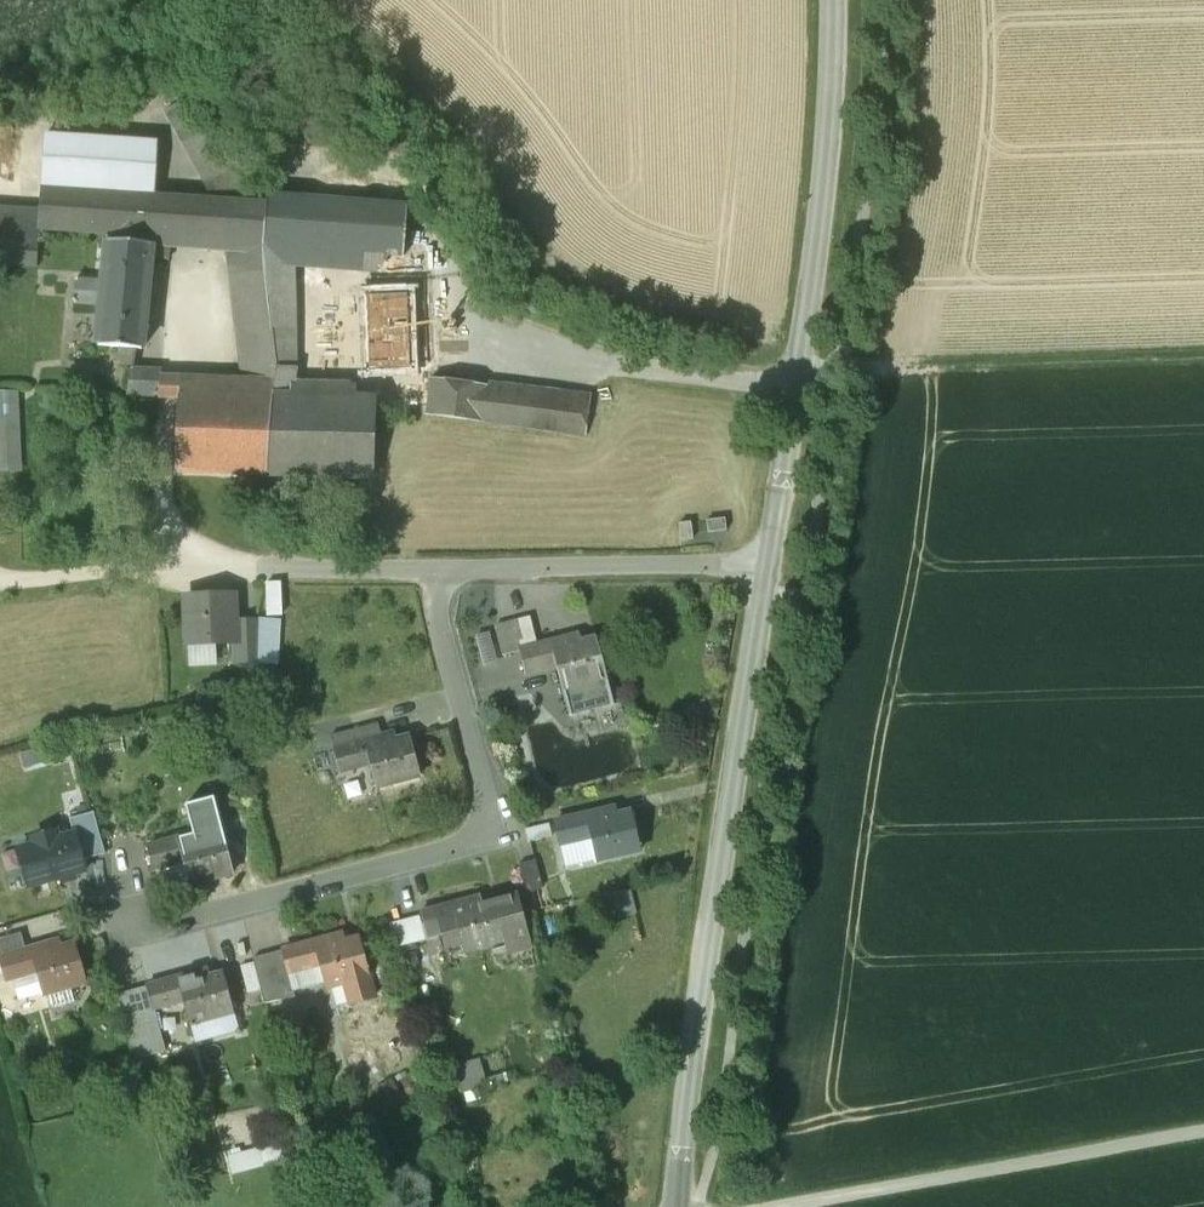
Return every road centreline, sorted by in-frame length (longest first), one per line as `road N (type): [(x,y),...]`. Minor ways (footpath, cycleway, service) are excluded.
road 1 (residential): [(435,569),(435,616),(494,840),(104,942)]
road 2 (residential): [(678,1206),(688,1088),(766,565)]
road 3 (residential): [(766,565),(818,242),(833,0)]
road 4 (track): [(1203,1128),(741,1206)]
road 5 (track): [(799,365),(950,369),(1203,359)]
road 6 (residential): [(766,565),(435,569)]
road 7 (residential): [(435,569),(162,567)]
road 8 (track): [(162,567),(0,582)]

